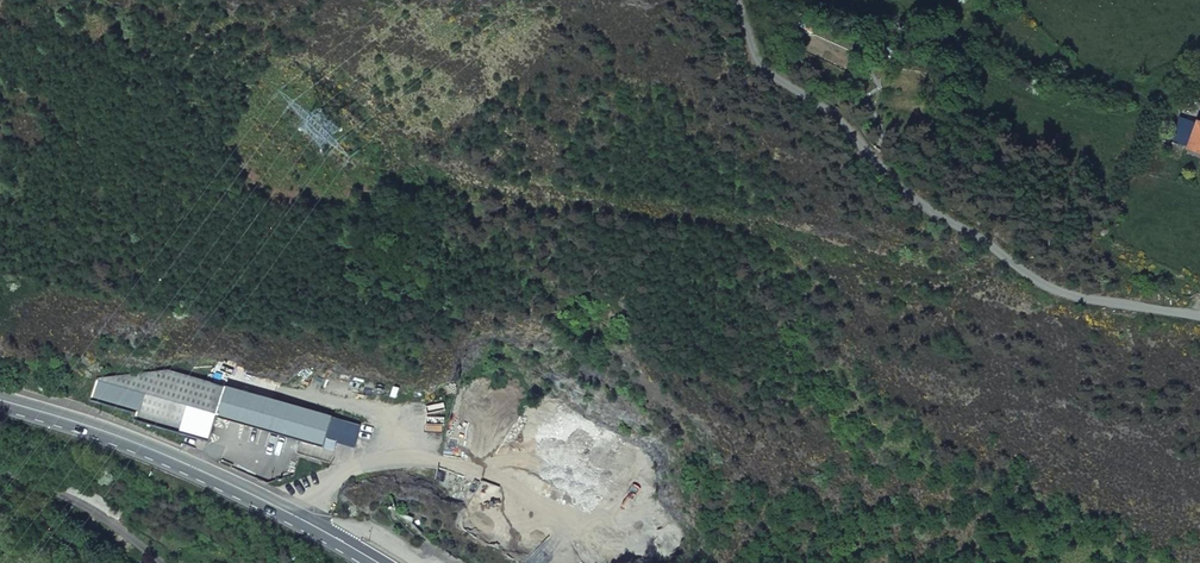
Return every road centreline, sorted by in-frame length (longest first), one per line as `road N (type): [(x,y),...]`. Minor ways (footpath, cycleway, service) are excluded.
road 1 (unclassified): [(741,0),(759,64),(862,144),(912,198),(1027,278),(1076,300),(1199,316)]
road 2 (primary): [(0,400),(184,461),(380,562)]

